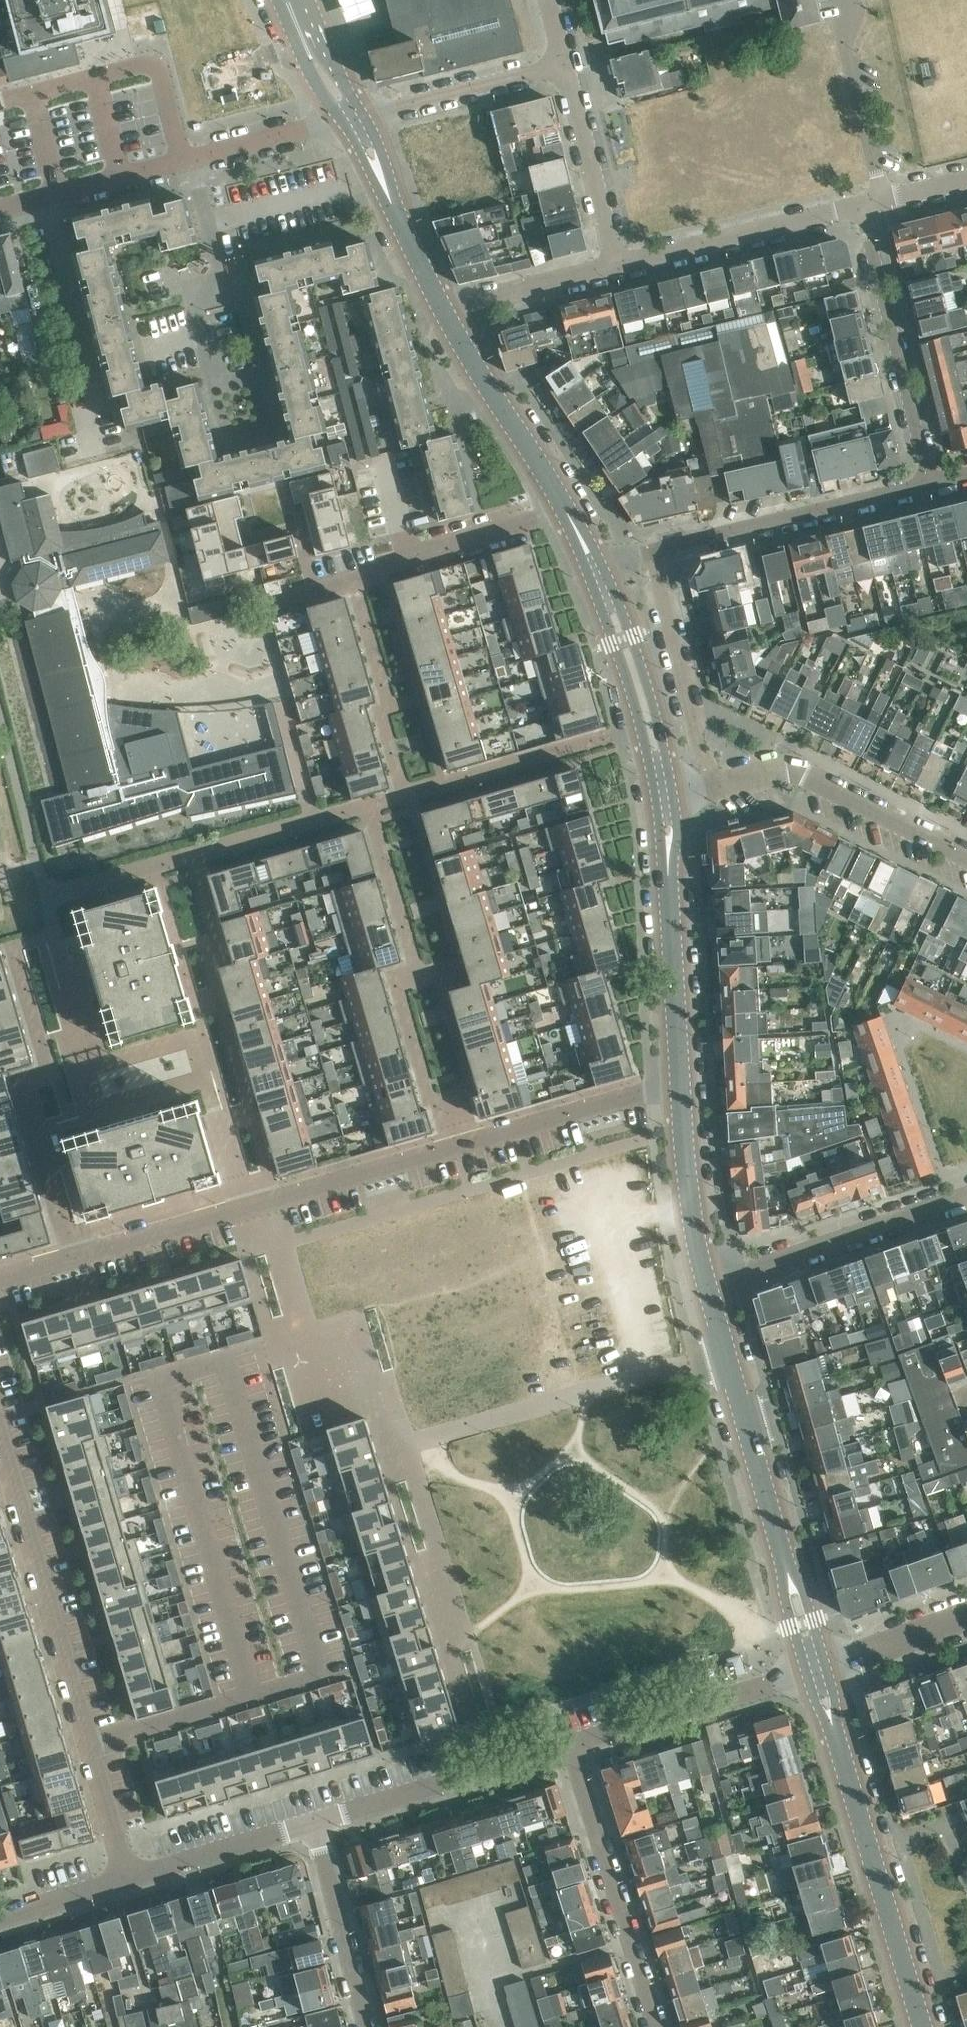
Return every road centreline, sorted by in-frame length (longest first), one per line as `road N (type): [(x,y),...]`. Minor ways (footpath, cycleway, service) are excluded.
road 1 (residential): [(640,726),(46,896),(55,933)]
road 2 (residential): [(680,1081),(74,1257)]
road 3 (residential): [(0,1438),(129,1878)]
road 4 (residential): [(74,1257),(23,1080),(49,1072),(11,946),(55,933)]
road 5 (tertiary): [(923,2026),(833,1729)]
road 6 (residential): [(567,508),(276,603)]
road 7 (tertiary): [(788,1572),(707,1288)]
road 8 (residential): [(657,2026),(572,1744)]
road 9 (residential): [(652,551),(929,483)]
road 10 (residential): [(929,483),(861,206)]
road 11 (residential): [(43,197),(95,399),(78,403),(94,459)]
road 12 (residential): [(966,854),(795,769),(708,789)]
road 13 (residential): [(707,1288),(966,1198)]
road 14 (residential): [(314,1821),(572,1744)]
road 15 (residential): [(217,387),(194,296),(224,289),(192,170),(183,160)]
road 16 (residential): [(615,265),(861,206)]
road 17 (residential): [(572,1744),(806,1673)]
road 18 (residential): [(708,789),(652,551)]
road 19 (tertiary): [(567,508),(444,310)]
road 20 (residential): [(367,2026),(314,1821)]
road 21 (tertiary): [(707,1288),(694,1233),(680,1081)]
road 22 (residential): [(615,265),(564,64)]
road 23 (residential): [(364,114),(564,64)]
road 24 (residential): [(851,0),(843,42),(882,200)]
road 25 (tertiary): [(680,1081),(668,879)]
road 26 (residential): [(129,1878),(314,1821)]
road 27 (residential): [(444,310),(615,265)]
road 28 (tertiary): [(657,723),(602,568)]
road 29 (residential): [(342,120),(183,160)]
road 30 (tertiary): [(590,573),(640,726)]
road 31 (residential): [(825,1668),(966,1616)]
road 32 (residential): [(183,160),(43,197)]
road 33 (residential): [(217,387),(229,438),(266,429),(253,378)]
road 34 (tertiary): [(278,0),(342,120)]
road 35 (residential): [(0,1918),(129,1878)]
road 36 (tertiary): [(364,114),(324,53),(304,0)]
road 37 (tertiary): [(444,310),(390,200)]

